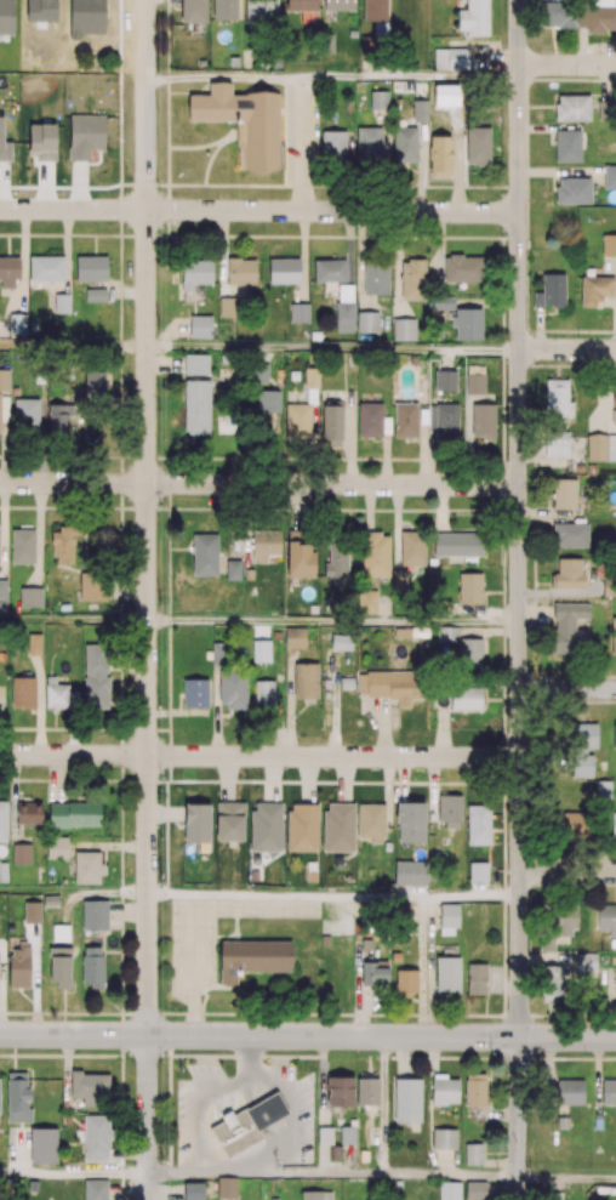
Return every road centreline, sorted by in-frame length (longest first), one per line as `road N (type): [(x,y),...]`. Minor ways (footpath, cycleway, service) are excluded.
road 1 (residential): [(519,1037),(518,0)]
road 2 (residential): [(148,1035),(144,0)]
road 3 (secondary): [(615,1038),(0,1034)]
road 4 (residential): [(519,212),(0,209)]
road 5 (residential): [(519,758),(0,755)]
road 6 (residential): [(519,485),(0,483)]
road 7 (residential): [(148,1199),(148,1035)]
road 8 (tertiary): [(518,1199),(519,1037)]

